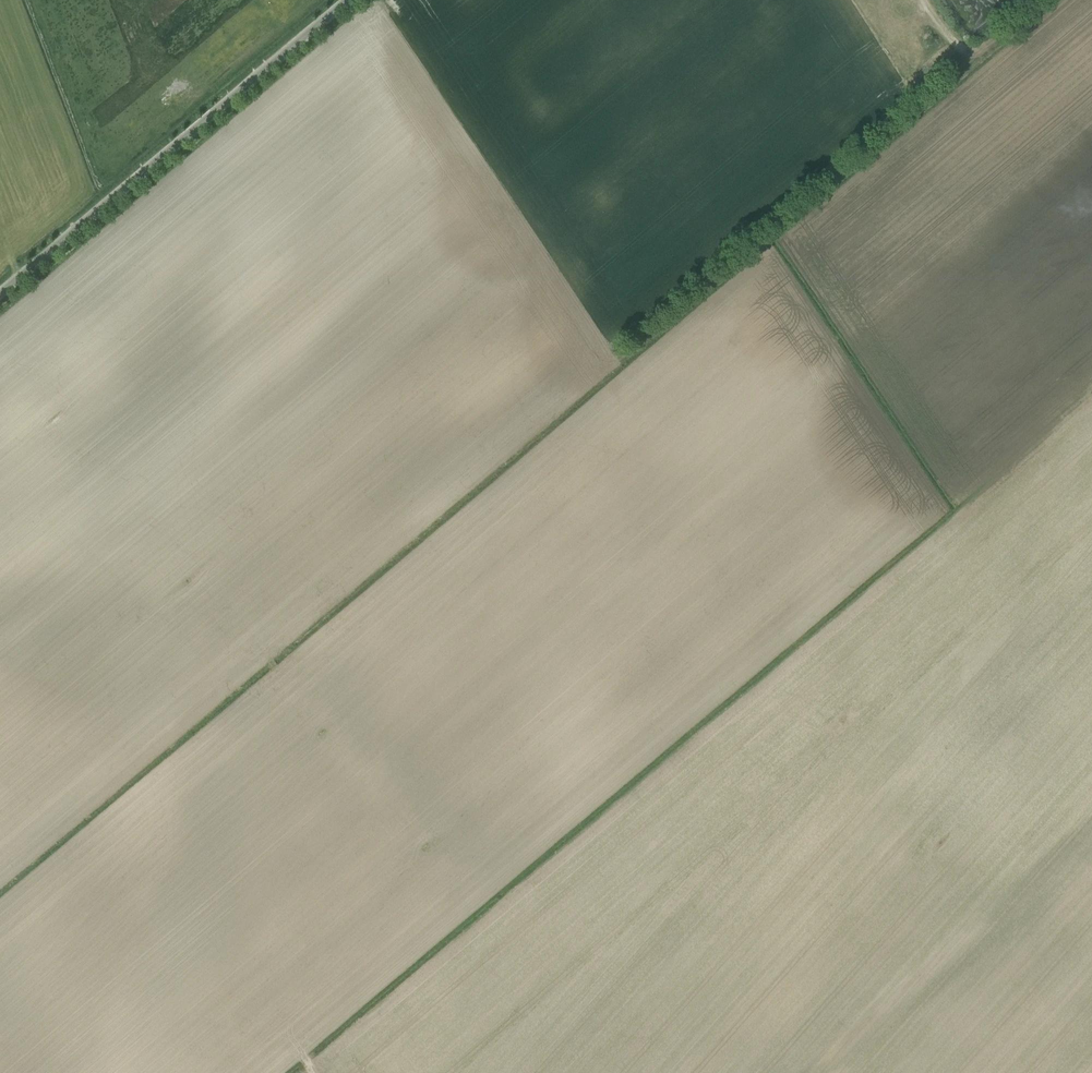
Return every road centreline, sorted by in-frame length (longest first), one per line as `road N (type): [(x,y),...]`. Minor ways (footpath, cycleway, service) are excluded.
road 1 (track): [(1043,0),(626,353)]
road 2 (unclassified): [(0,293),(346,0)]

